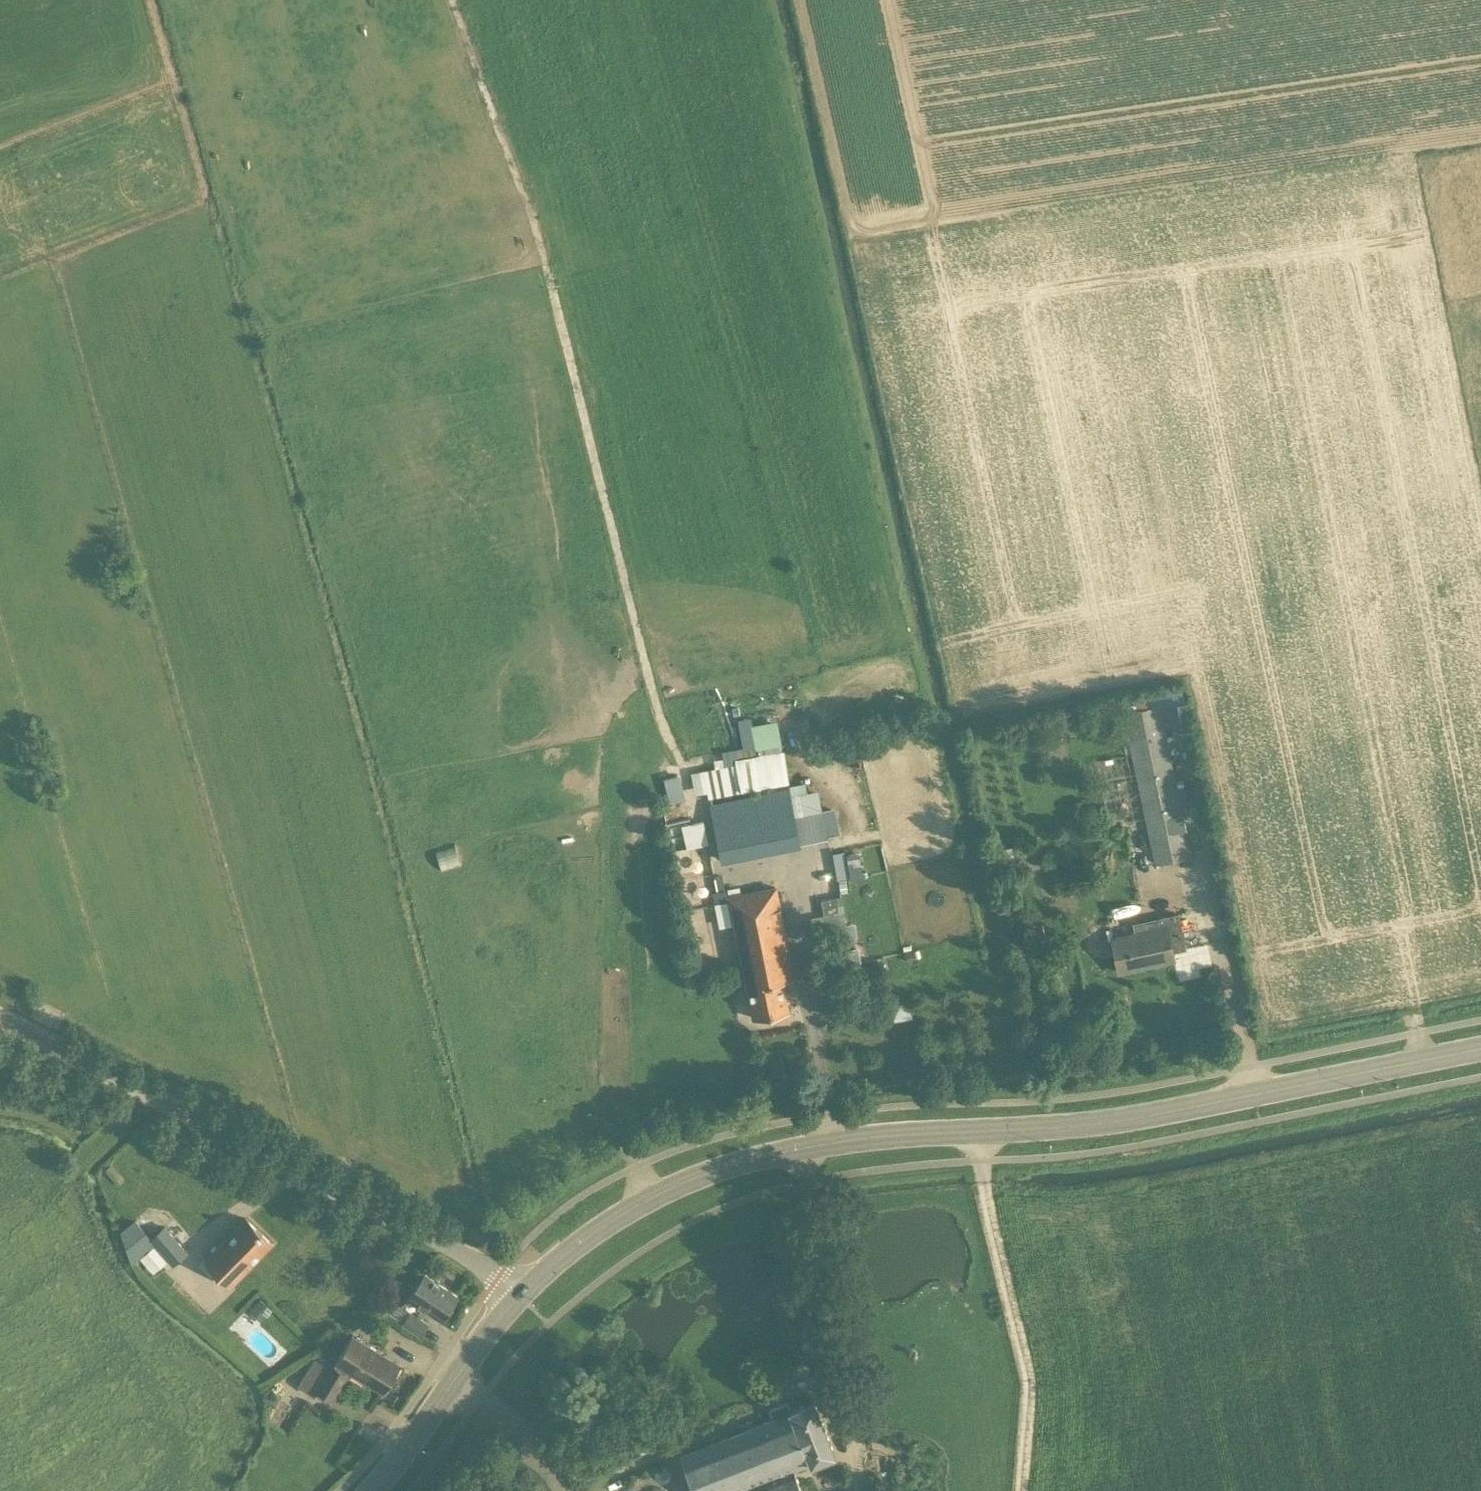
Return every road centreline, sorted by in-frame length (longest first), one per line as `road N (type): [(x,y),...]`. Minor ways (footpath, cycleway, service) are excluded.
road 1 (secondary): [(521,1293),(611,1221),(742,1161),(869,1137),(1114,1121),(1480,1048)]
road 2 (unclassified): [(521,1293),(349,1194),(0,1015)]
road 3 (track): [(978,1131),(1031,1380),(1022,1490)]
road 4 (secondary): [(373,1490),(521,1293)]

